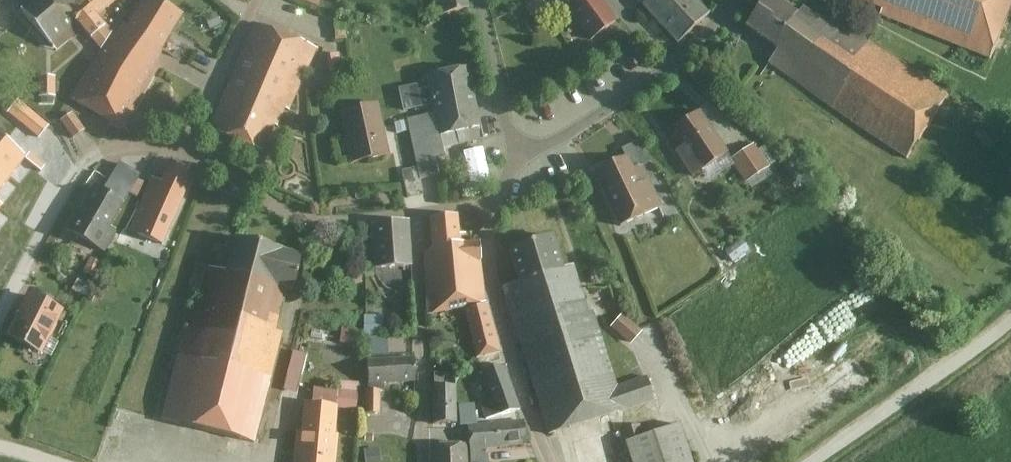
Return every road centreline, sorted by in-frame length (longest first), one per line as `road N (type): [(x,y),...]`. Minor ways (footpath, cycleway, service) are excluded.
road 1 (residential): [(0,317),(84,167),(116,148),(185,152)]
road 2 (residential): [(496,194),(497,290),(555,461)]
road 3 (residential): [(185,152),(314,223),(420,216)]
road 4 (residential): [(424,461),(420,216)]
road 5 (residential): [(815,461),(1010,325)]
road 6 (residential): [(671,69),(518,161)]
road 7 (residential): [(185,152),(259,0)]
road 8 (residential): [(518,161),(480,0)]

